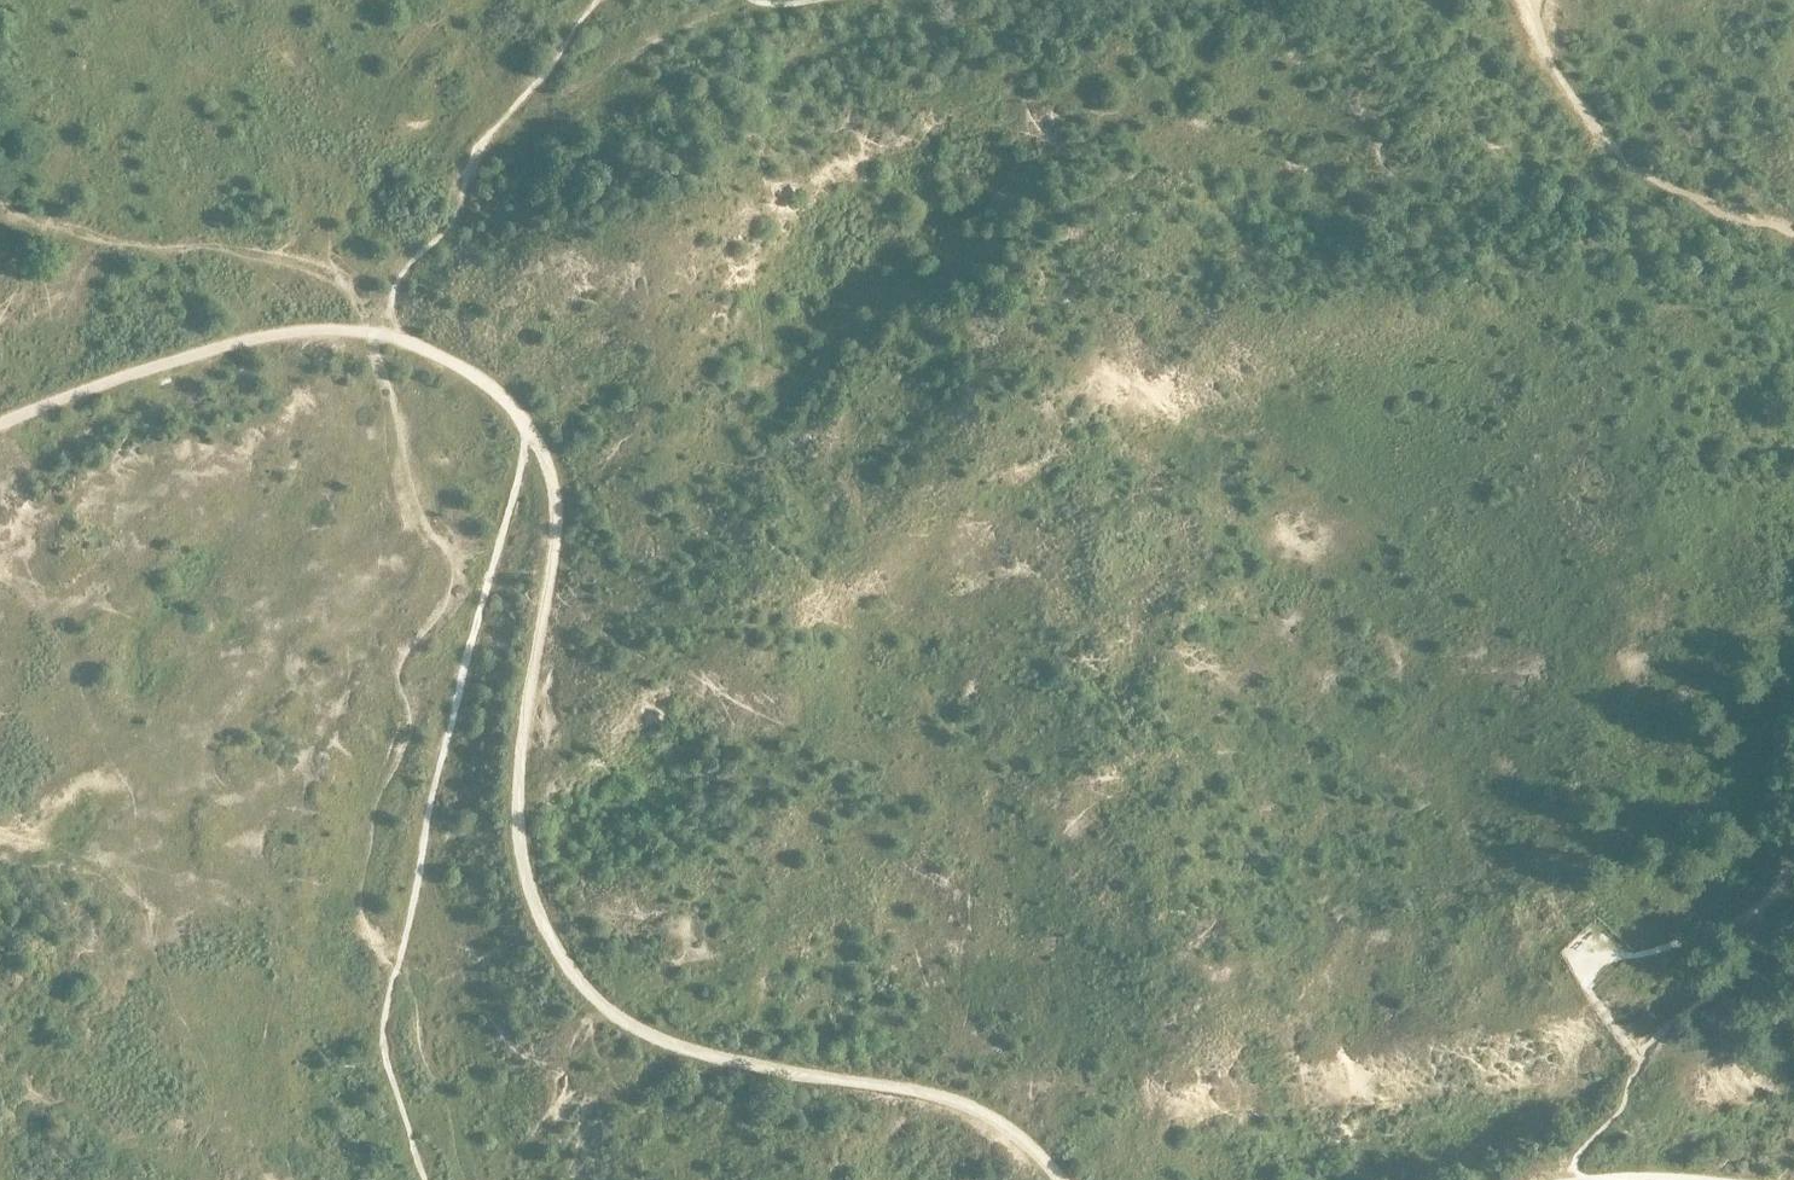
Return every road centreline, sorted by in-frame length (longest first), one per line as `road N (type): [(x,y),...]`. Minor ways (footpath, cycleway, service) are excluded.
road 1 (track): [(1056,1179),(990,1121),(931,1098),(760,1069),(603,1019),(536,942),(513,879),(512,799),(555,552),(555,507),(532,435)]
road 2 (track): [(386,336),(316,328),(187,351),(0,422)]
road 3 (track): [(532,435),(499,393),(452,360),(386,336)]

